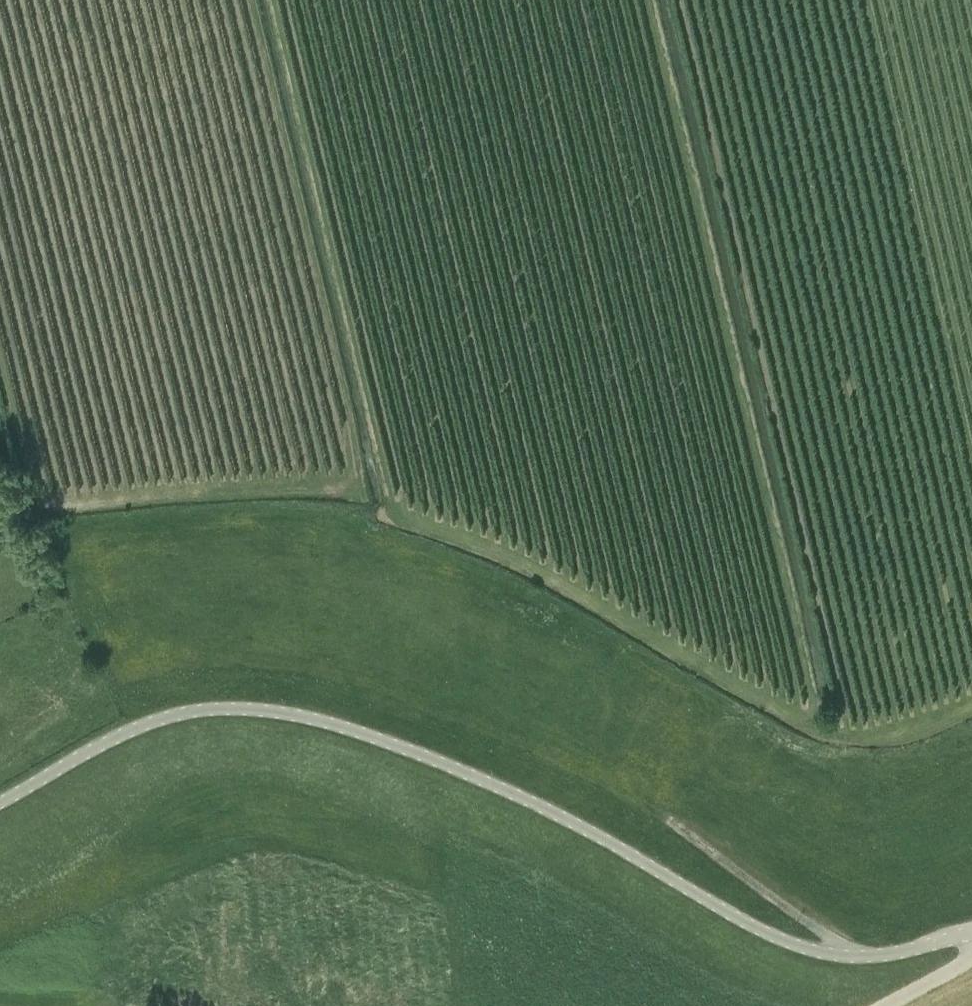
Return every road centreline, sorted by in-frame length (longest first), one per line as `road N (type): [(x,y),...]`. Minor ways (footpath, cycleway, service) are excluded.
road 1 (unclassified): [(971,935),(851,958),(770,938),(518,796),(322,720),(270,709),(215,707),(133,726),(0,800)]

